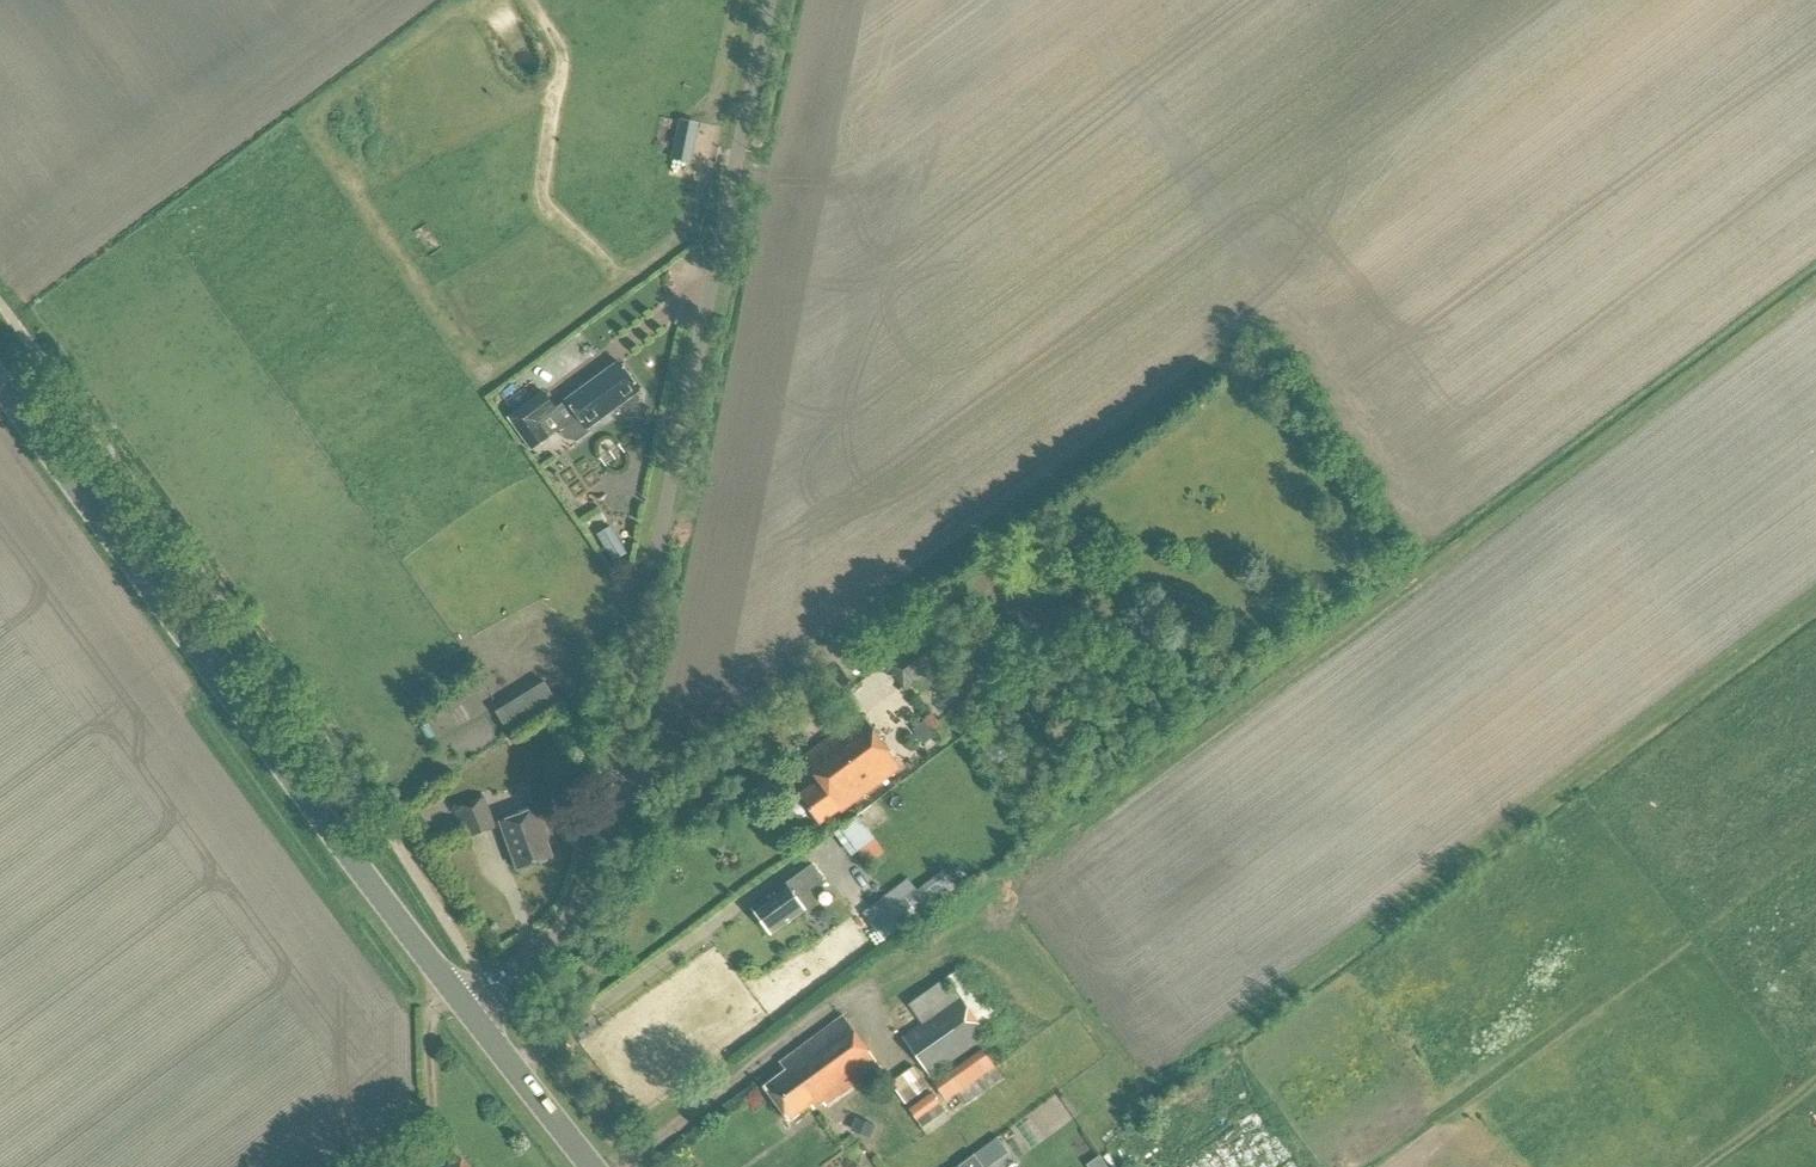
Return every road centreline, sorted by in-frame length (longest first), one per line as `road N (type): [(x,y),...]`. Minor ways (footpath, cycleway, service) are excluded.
road 1 (unclassified): [(466,1004),(561,931),(588,884),(784,0)]
road 2 (tertiary): [(466,1004),(0,378)]
road 3 (tertiary): [(593,1166),(466,1004)]

